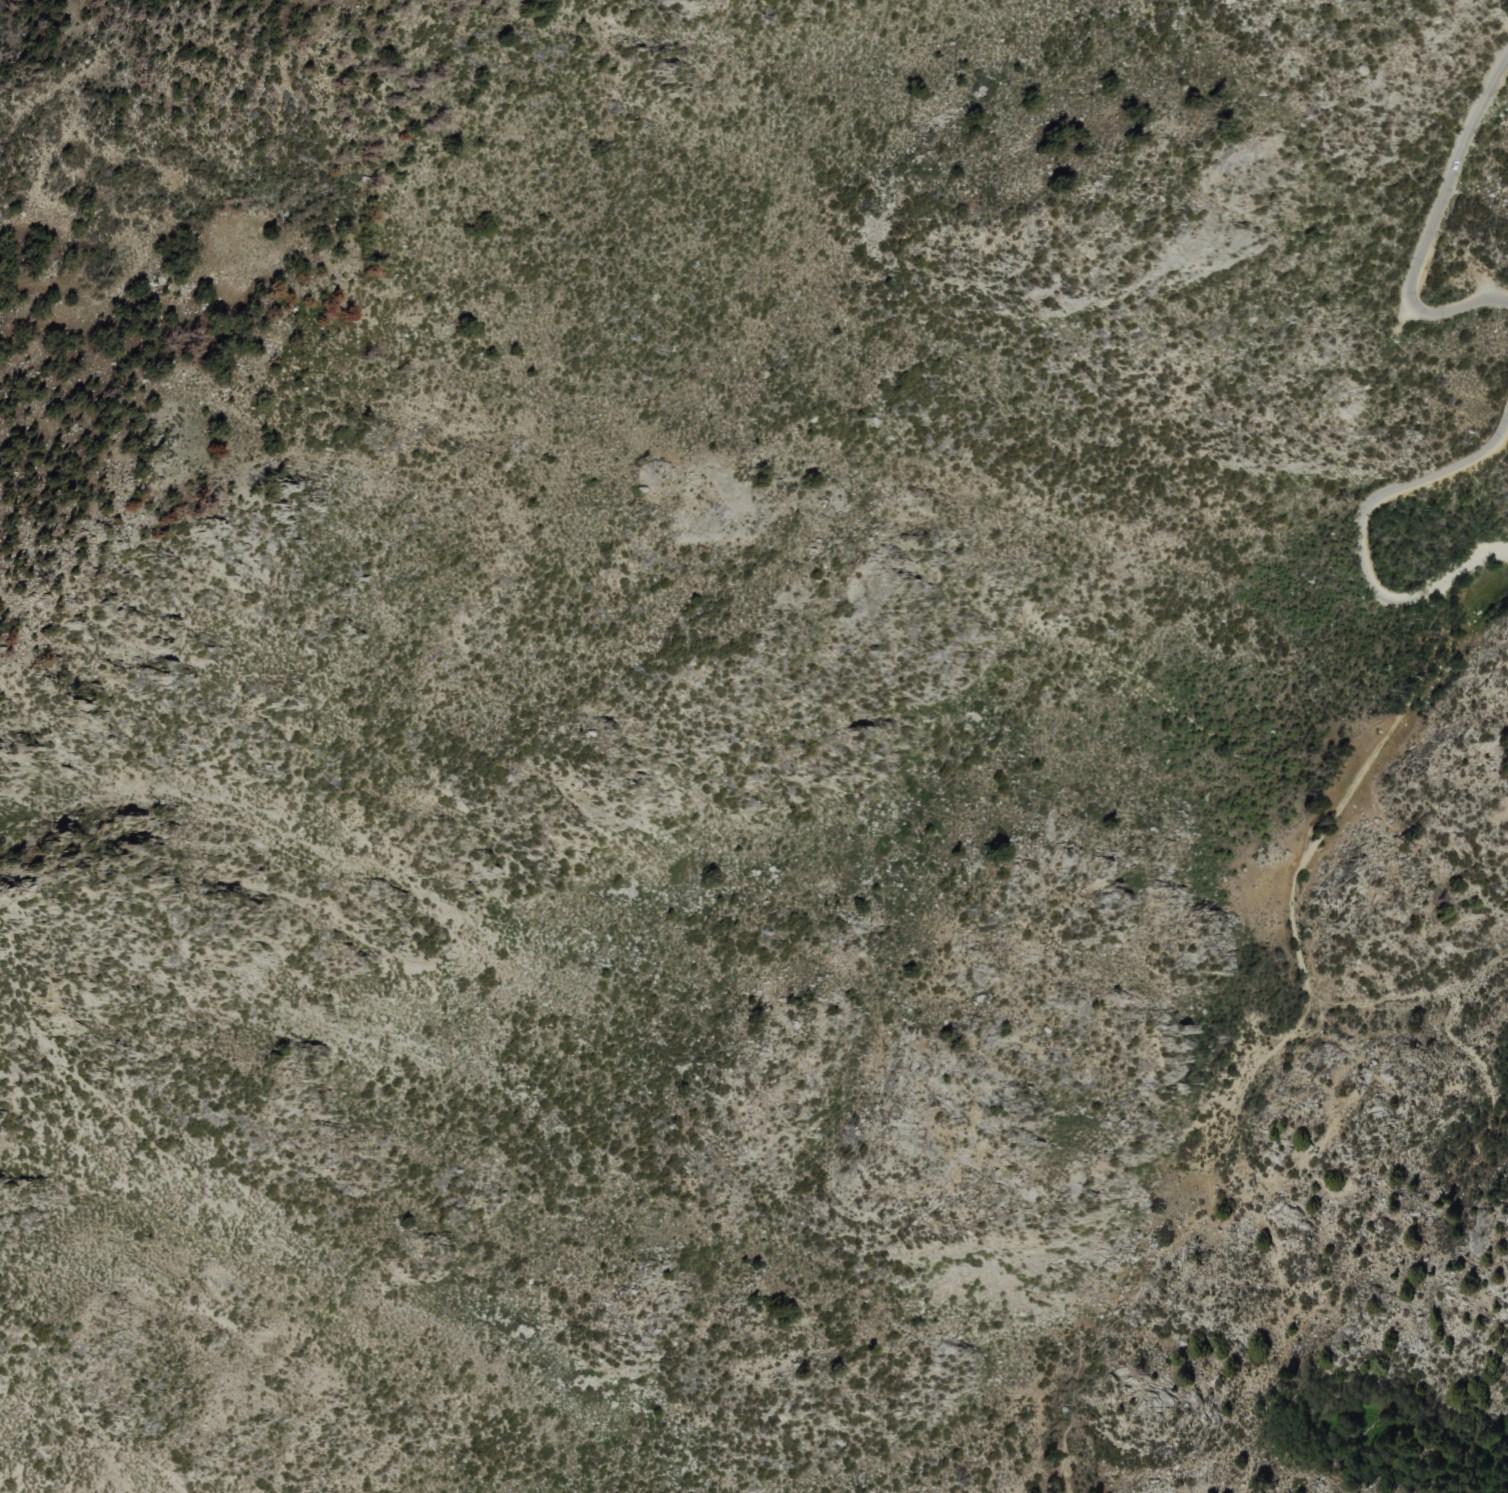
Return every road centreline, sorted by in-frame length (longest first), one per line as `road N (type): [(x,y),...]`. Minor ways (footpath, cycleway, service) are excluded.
road 1 (track): [(1440,583),(1440,630),(1400,719),(1297,870),(1292,929),(1307,1006),(1241,1101)]
road 2 (residential): [(1507,417),(1478,458),(1384,495),(1364,516),(1370,569),(1380,589),(1404,600),(1479,556),(1507,551)]
road 3 (residential): [(1507,66),(1473,129),(1411,287),(1412,304),(1425,316),(1487,298),(1507,302)]

